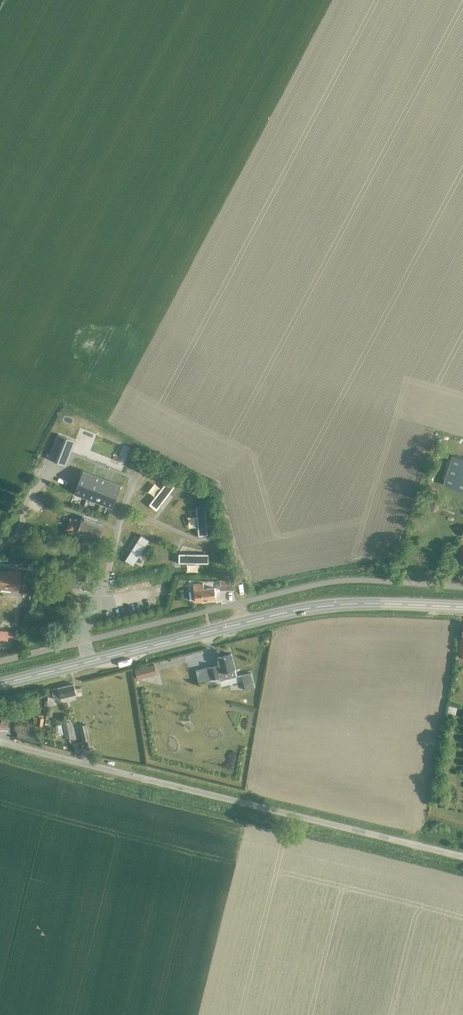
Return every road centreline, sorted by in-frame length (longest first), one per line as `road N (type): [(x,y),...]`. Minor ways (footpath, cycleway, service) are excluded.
road 1 (unclassified): [(462,857),(0,741)]
road 2 (secondary): [(0,684),(296,610),(462,607)]

